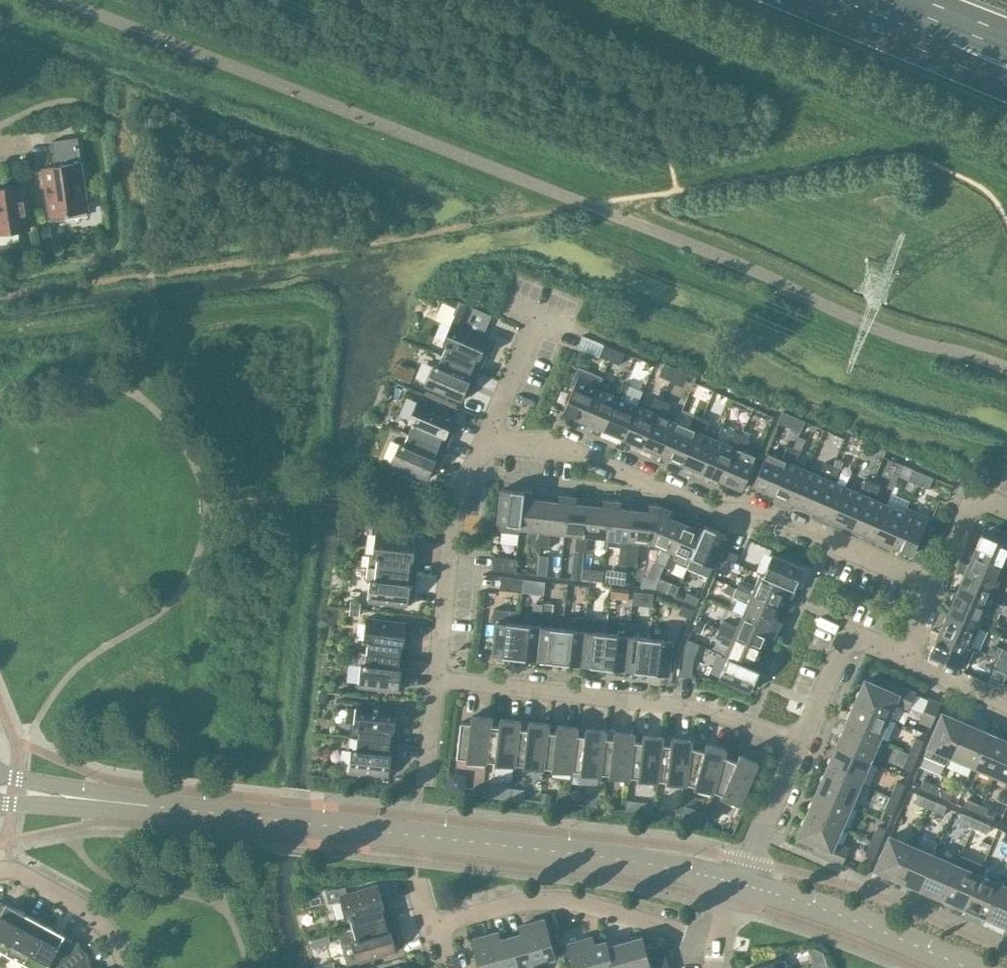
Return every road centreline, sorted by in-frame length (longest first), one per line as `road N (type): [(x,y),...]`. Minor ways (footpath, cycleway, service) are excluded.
road 1 (unclassified): [(735,882),(586,853),(0,788)]
road 2 (residential): [(938,587),(772,515),(696,505),(562,450),(487,440)]
road 3 (residential): [(801,737),(736,718),(433,679)]
road 4 (residential): [(430,928),(557,902),(716,941)]
road 5 (residential): [(433,679),(450,519),(487,440)]
road 6 (unclassified): [(961,967),(735,882)]
road 7 (residential): [(801,737),(852,634),(911,657)]
road 8 (residential): [(123,967),(113,937),(16,871),(0,874)]
road 9 (residential): [(735,882),(801,737)]
road 10 (residential): [(487,440),(541,312)]
road 11 (residential): [(1006,519),(971,504),(938,587)]

